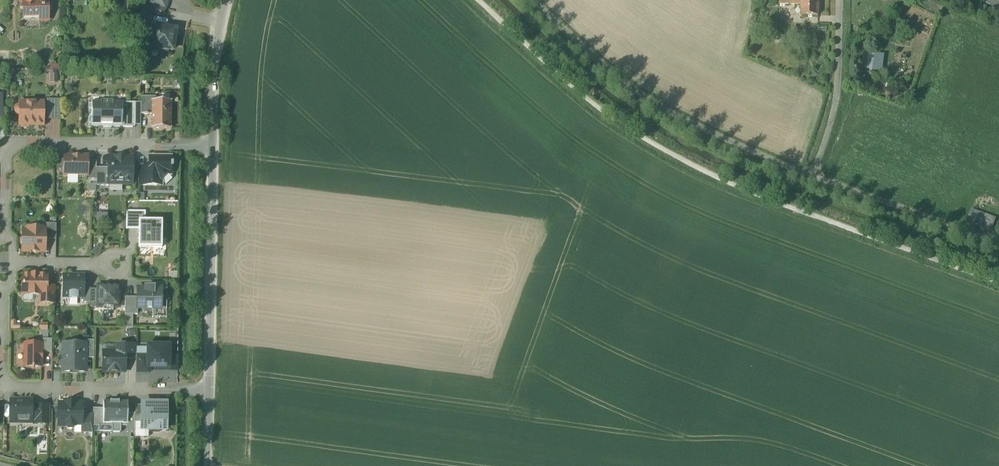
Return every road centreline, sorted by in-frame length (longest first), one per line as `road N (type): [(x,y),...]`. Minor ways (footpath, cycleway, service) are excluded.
road 1 (residential): [(3,266),(5,142),(210,147)]
road 2 (unclassified): [(208,391),(210,147)]
road 3 (residential): [(208,391),(0,386)]
road 4 (unclassified): [(210,147),(227,0)]

